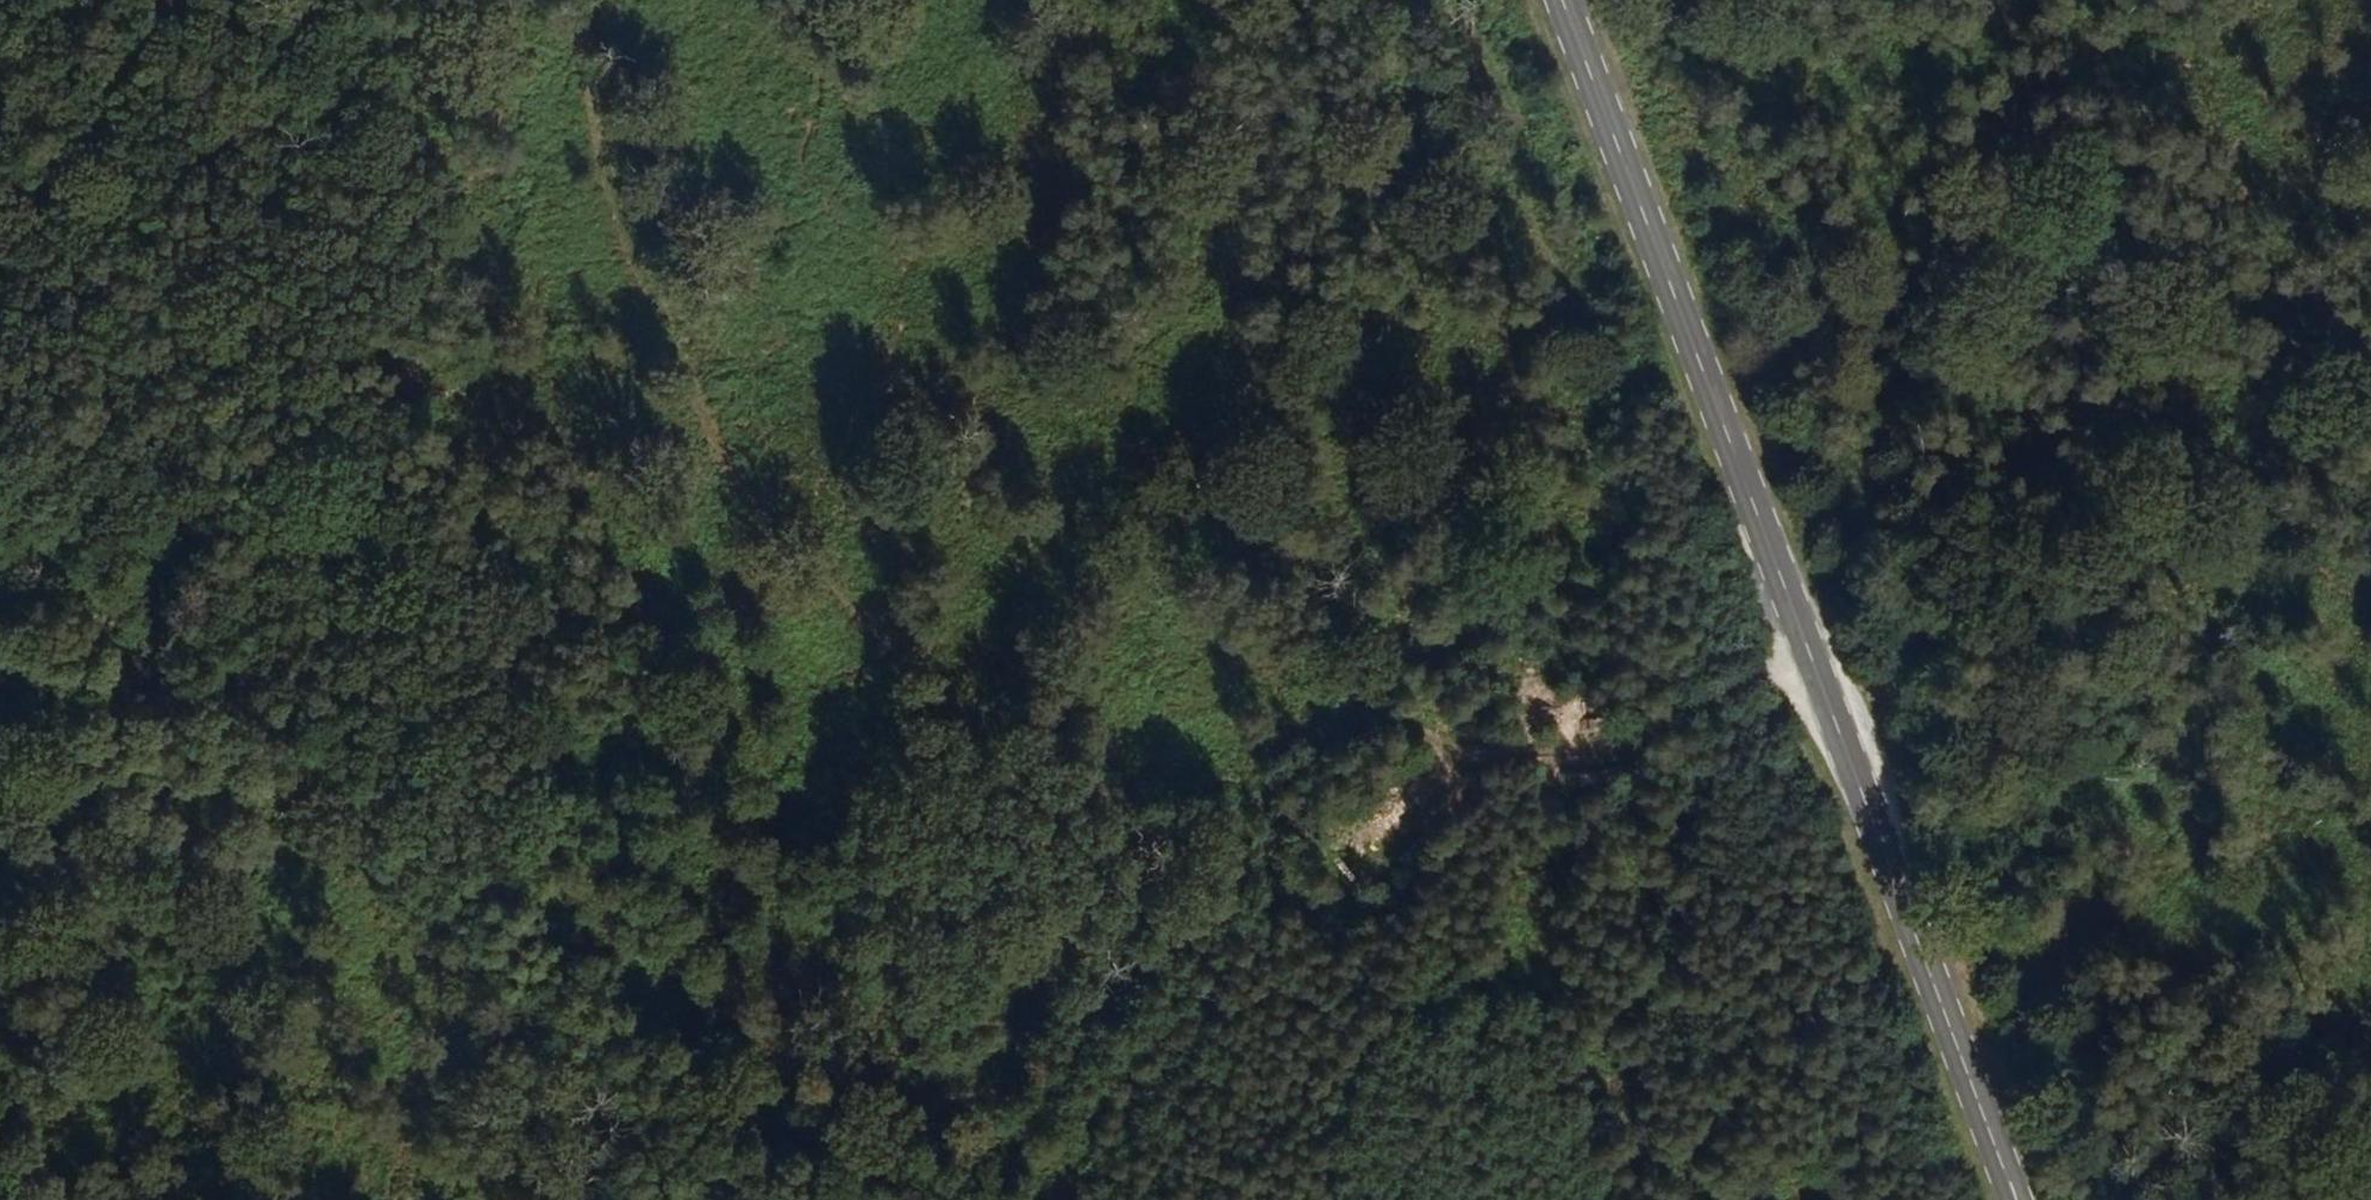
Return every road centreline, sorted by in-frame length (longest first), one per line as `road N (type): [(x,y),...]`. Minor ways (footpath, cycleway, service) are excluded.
road 1 (primary): [(1569,0),(2020,1199)]
road 2 (track): [(1380,726),(1414,575),(1491,461),(1692,326)]
road 3 (track): [(999,1199),(1130,1020)]

